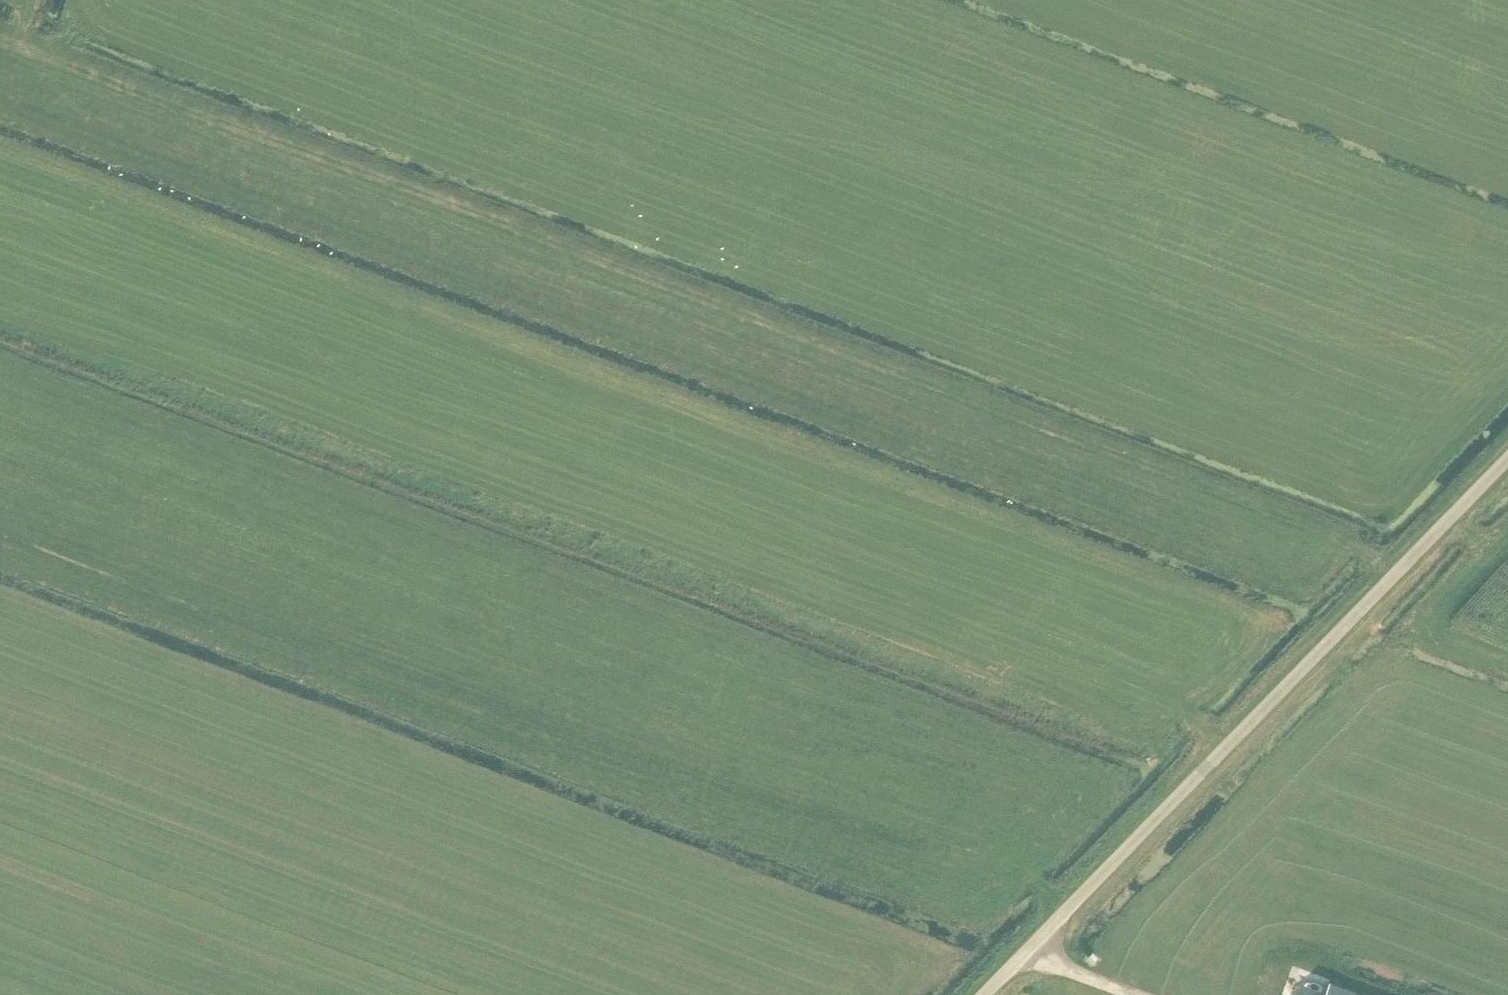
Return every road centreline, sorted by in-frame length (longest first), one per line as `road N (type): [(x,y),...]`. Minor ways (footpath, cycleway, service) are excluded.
road 1 (unclassified): [(981,994),(1507,462)]

